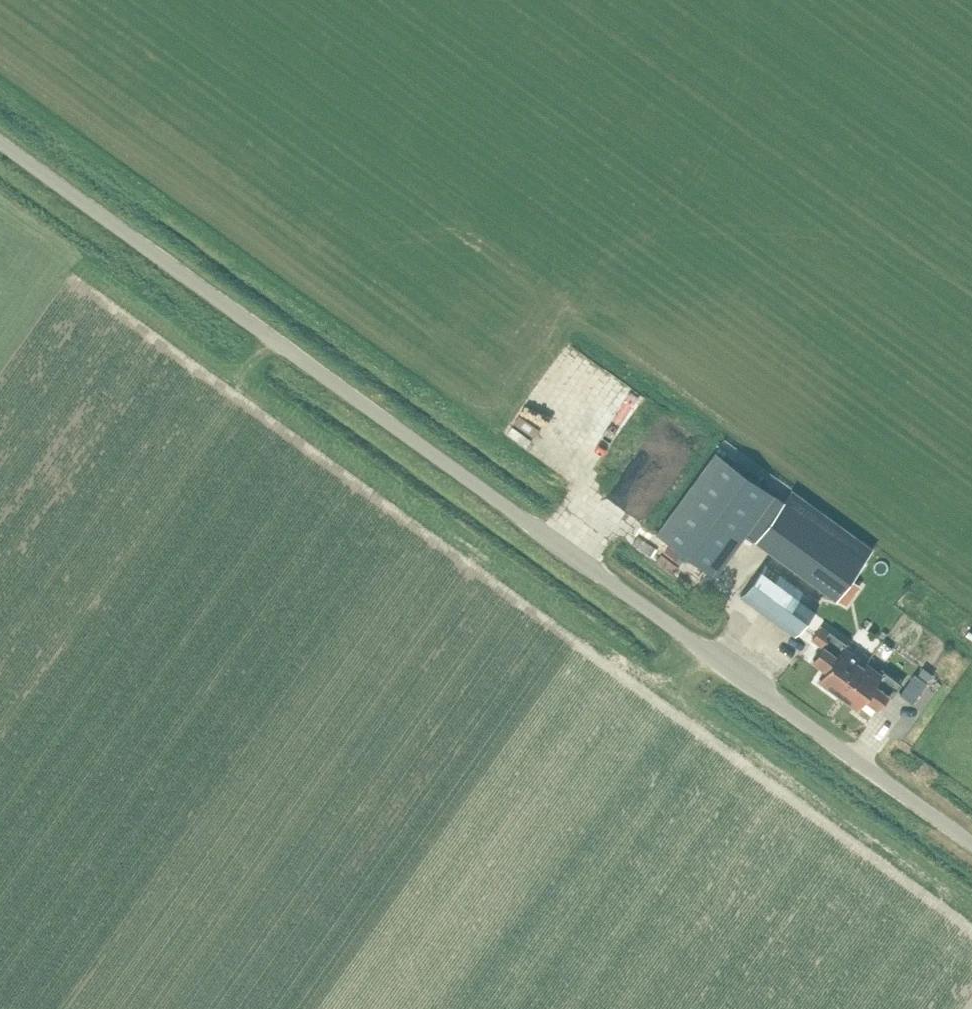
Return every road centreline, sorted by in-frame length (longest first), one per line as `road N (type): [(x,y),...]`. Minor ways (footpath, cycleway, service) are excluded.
road 1 (unclassified): [(971,848),(0,150)]

